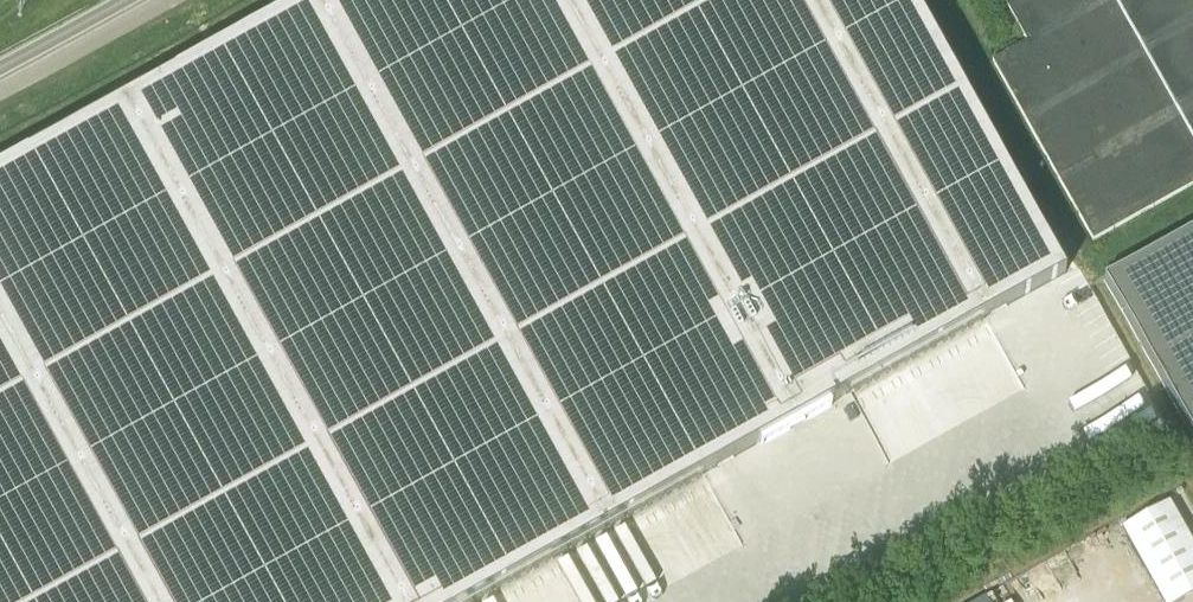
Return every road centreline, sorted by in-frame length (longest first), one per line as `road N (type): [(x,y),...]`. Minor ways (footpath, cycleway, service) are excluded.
road 1 (tertiary): [(0,66),(126,0)]

